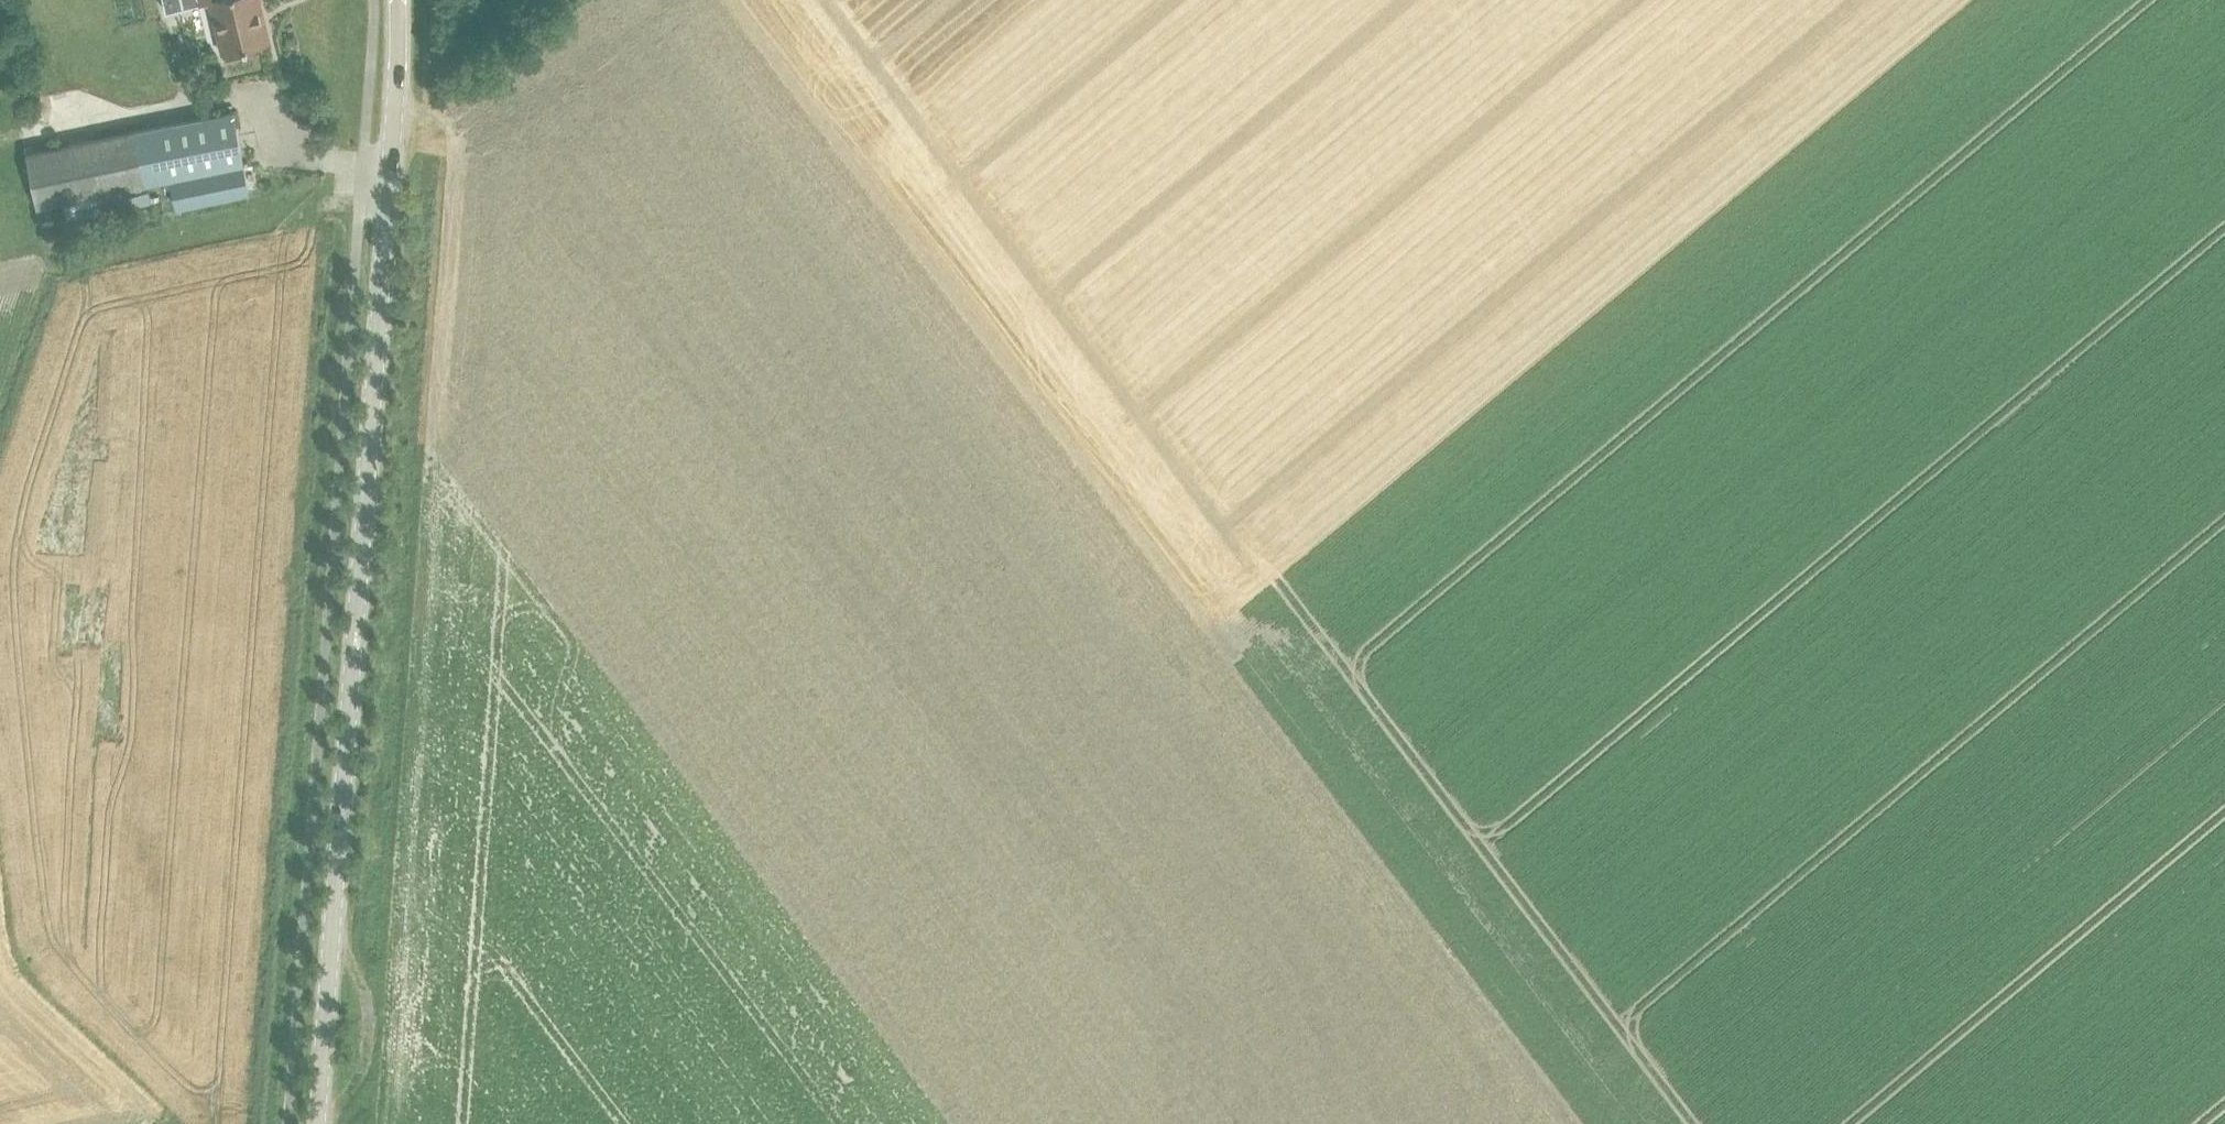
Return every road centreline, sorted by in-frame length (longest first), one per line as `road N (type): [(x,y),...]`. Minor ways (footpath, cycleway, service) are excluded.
road 1 (tertiary): [(318,1123),(399,0)]

